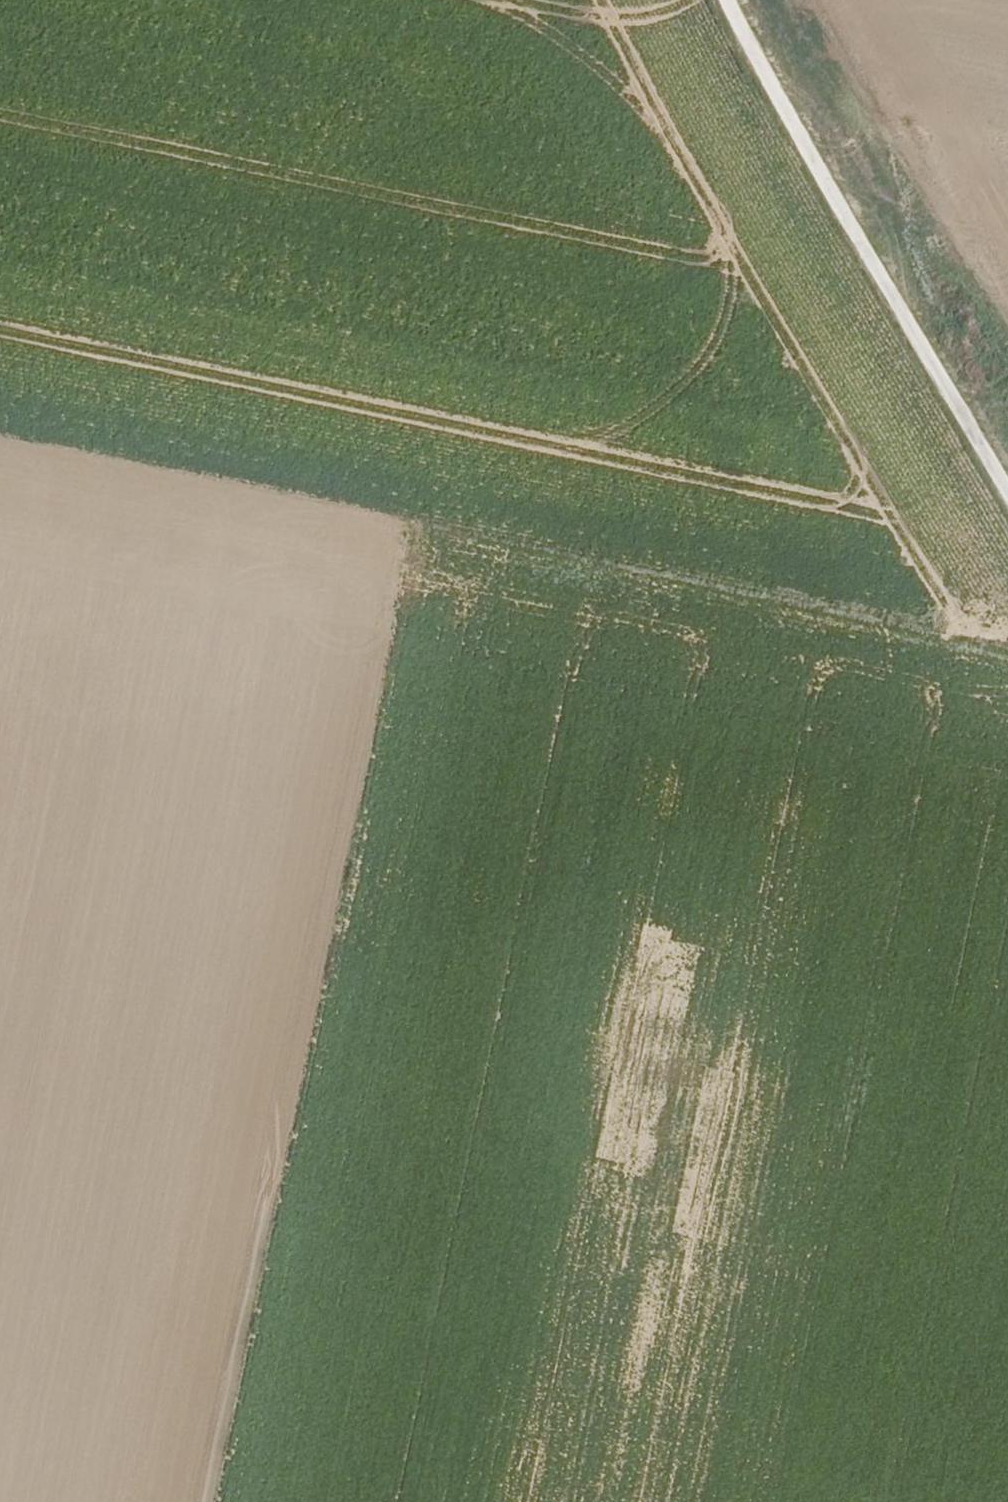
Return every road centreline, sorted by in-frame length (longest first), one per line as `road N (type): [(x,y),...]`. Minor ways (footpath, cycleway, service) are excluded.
road 1 (track): [(1007,496),(798,146),(727,0)]

